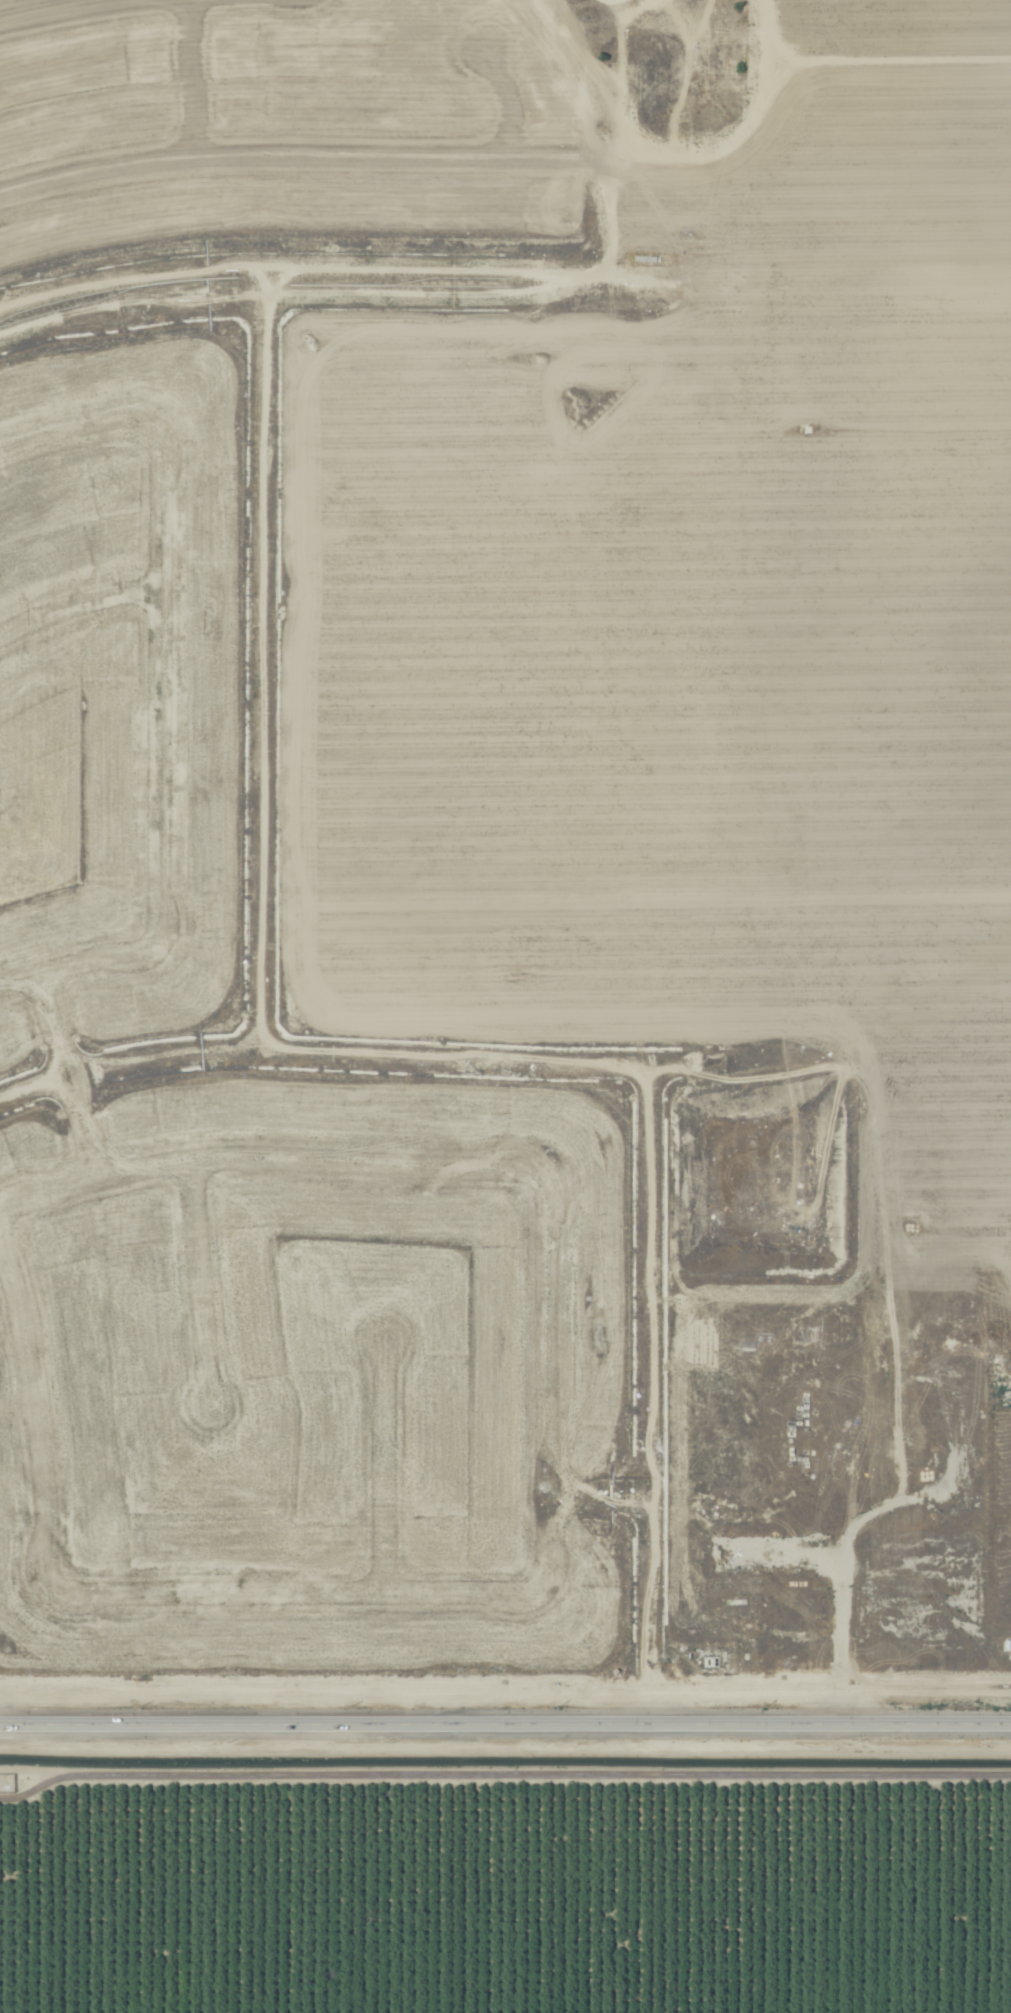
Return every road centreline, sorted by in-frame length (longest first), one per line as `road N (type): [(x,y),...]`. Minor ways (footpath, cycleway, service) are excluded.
road 1 (secondary): [(0,1726),(1010,1724)]

